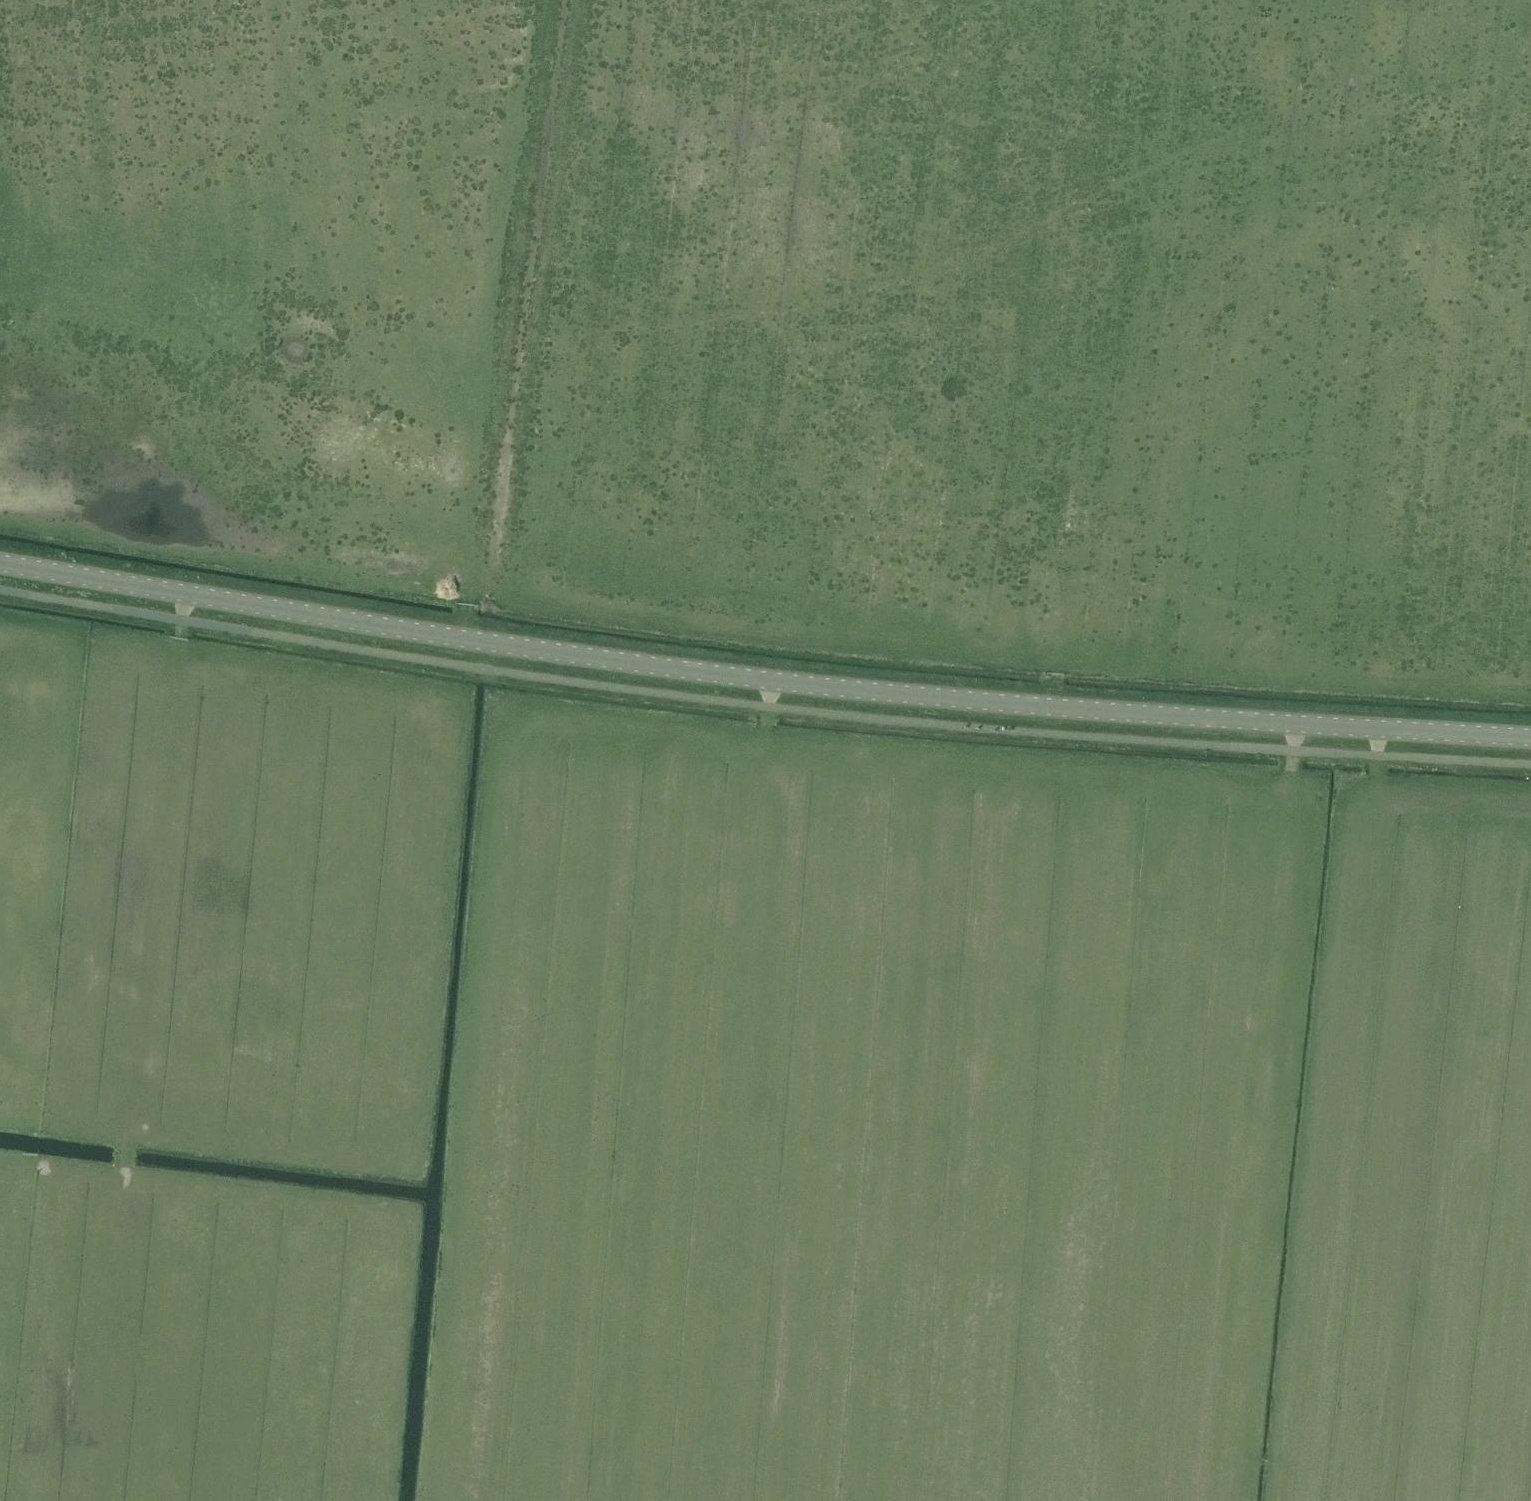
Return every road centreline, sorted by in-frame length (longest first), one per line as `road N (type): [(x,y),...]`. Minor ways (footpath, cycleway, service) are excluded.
road 1 (tertiary): [(1530,738),(788,682),(0,563)]

